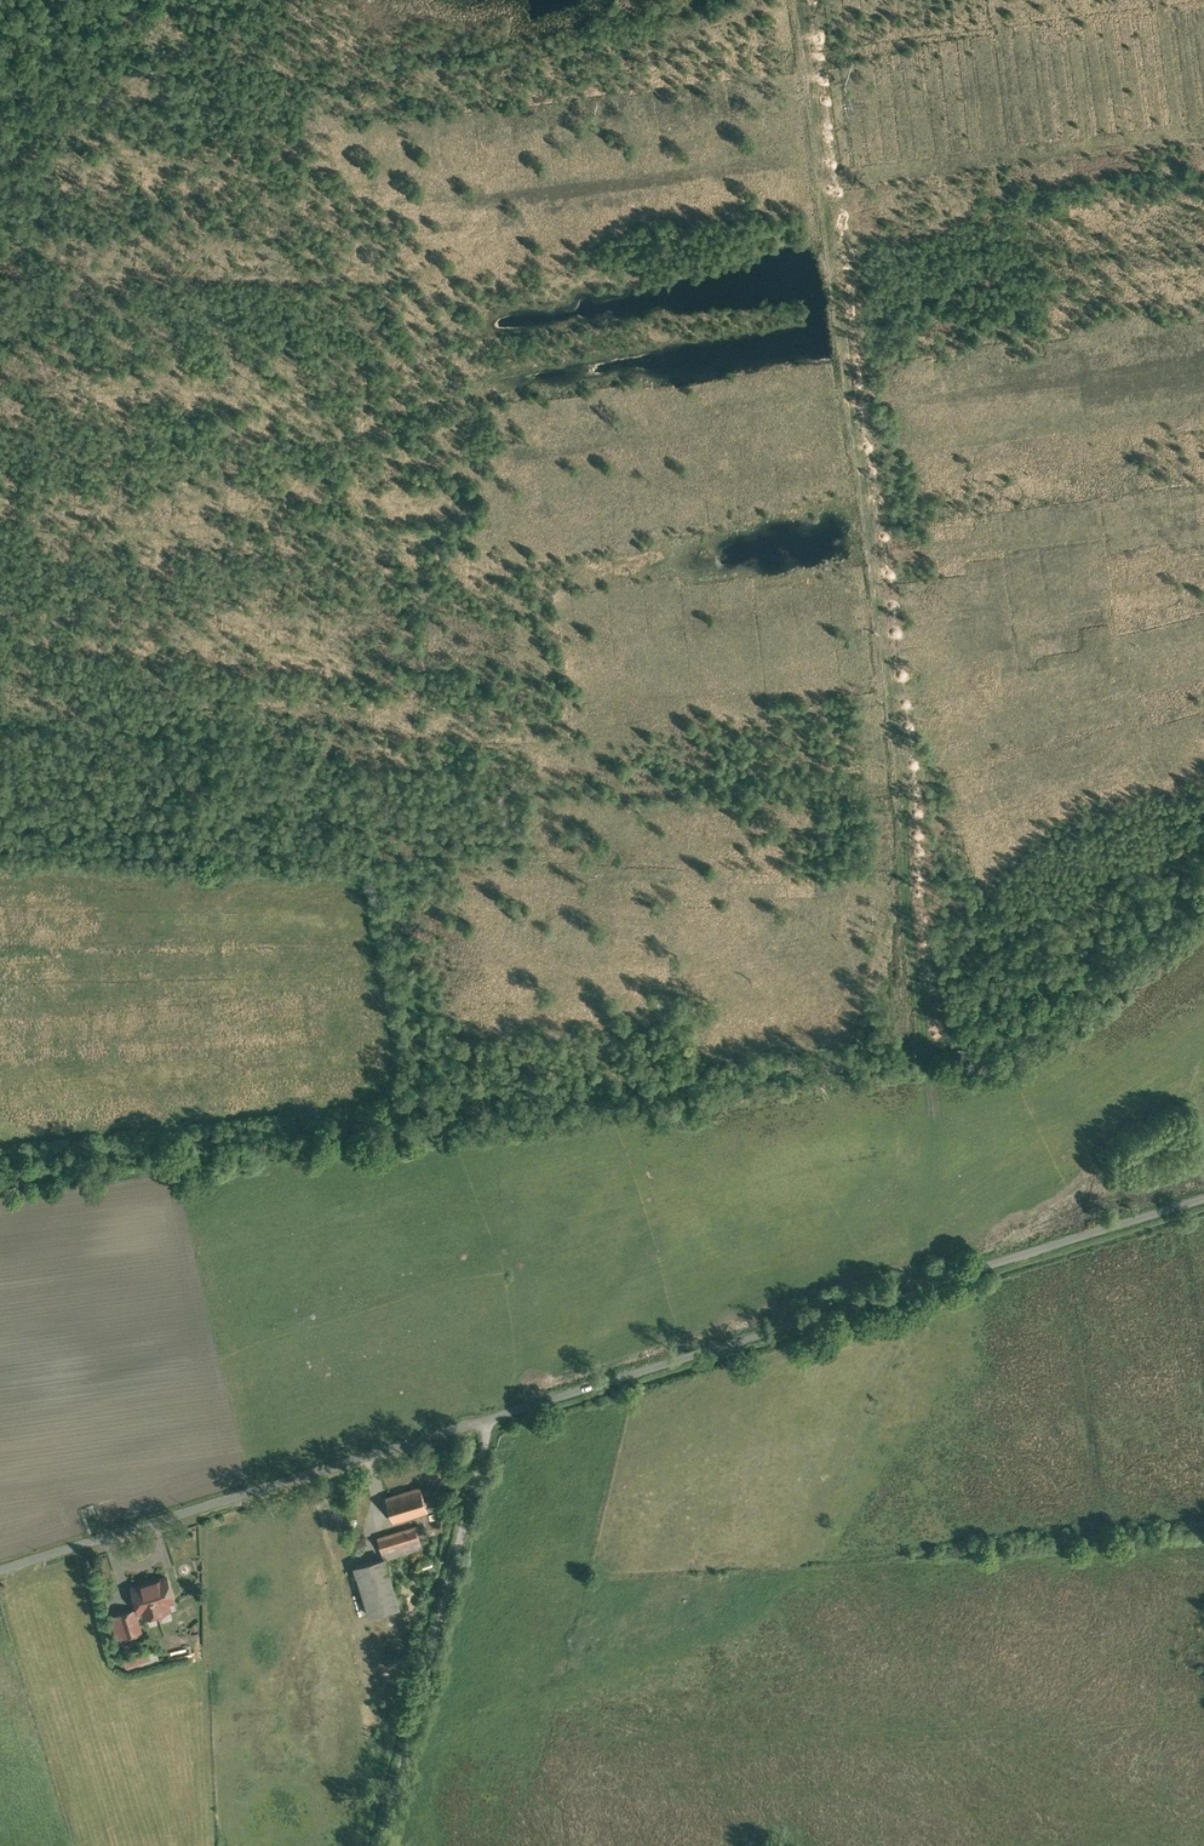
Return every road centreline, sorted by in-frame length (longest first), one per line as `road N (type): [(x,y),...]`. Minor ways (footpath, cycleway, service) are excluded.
road 1 (unclassified): [(0,1573),(1203,1199)]
road 2 (track): [(490,1418),(386,1845)]

